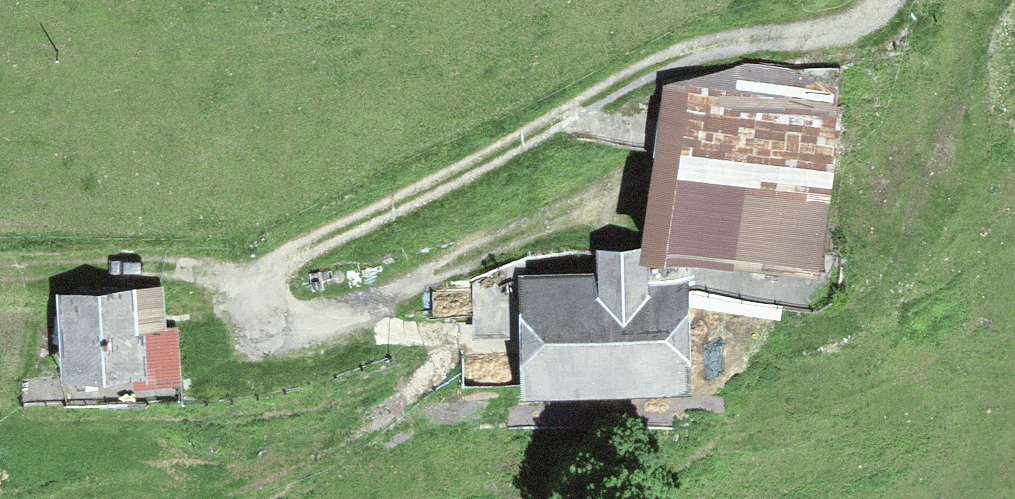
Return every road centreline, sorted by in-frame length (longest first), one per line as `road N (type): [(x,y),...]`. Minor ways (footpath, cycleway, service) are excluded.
road 1 (track): [(0,273),(122,271),(202,281),(293,265),(653,77),(760,43),(843,31),(892,0)]
road 2 (track): [(647,175),(347,323),(292,318),(261,271)]

